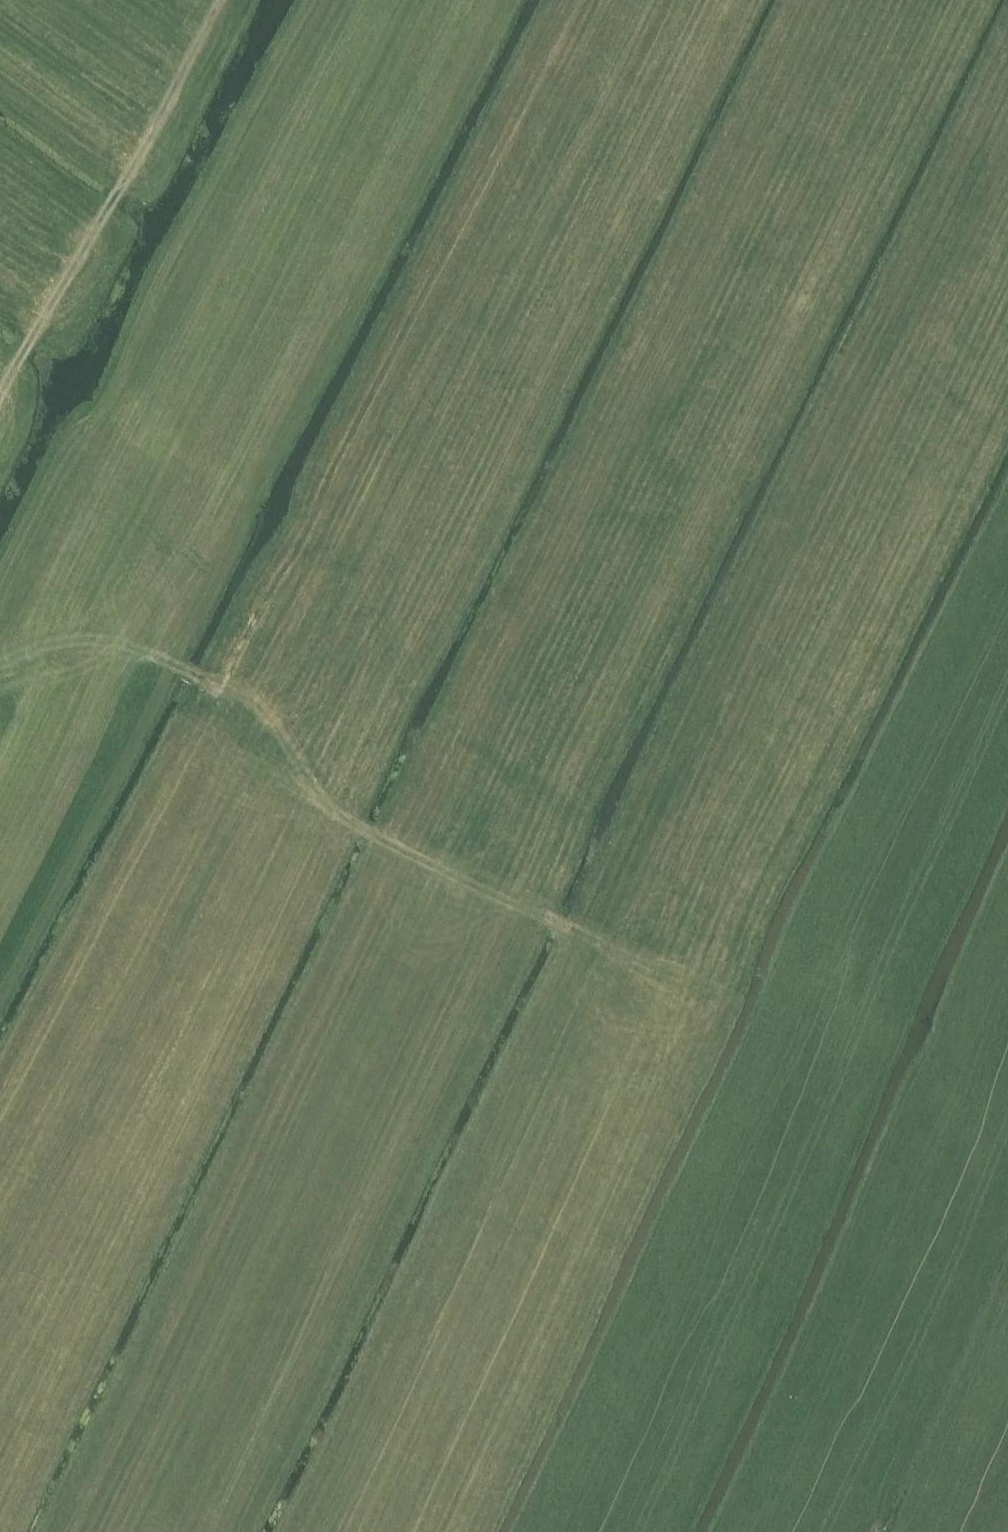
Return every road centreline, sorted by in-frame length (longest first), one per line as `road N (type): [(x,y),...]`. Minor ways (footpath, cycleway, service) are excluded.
road 1 (track): [(0,398),(221,0)]

